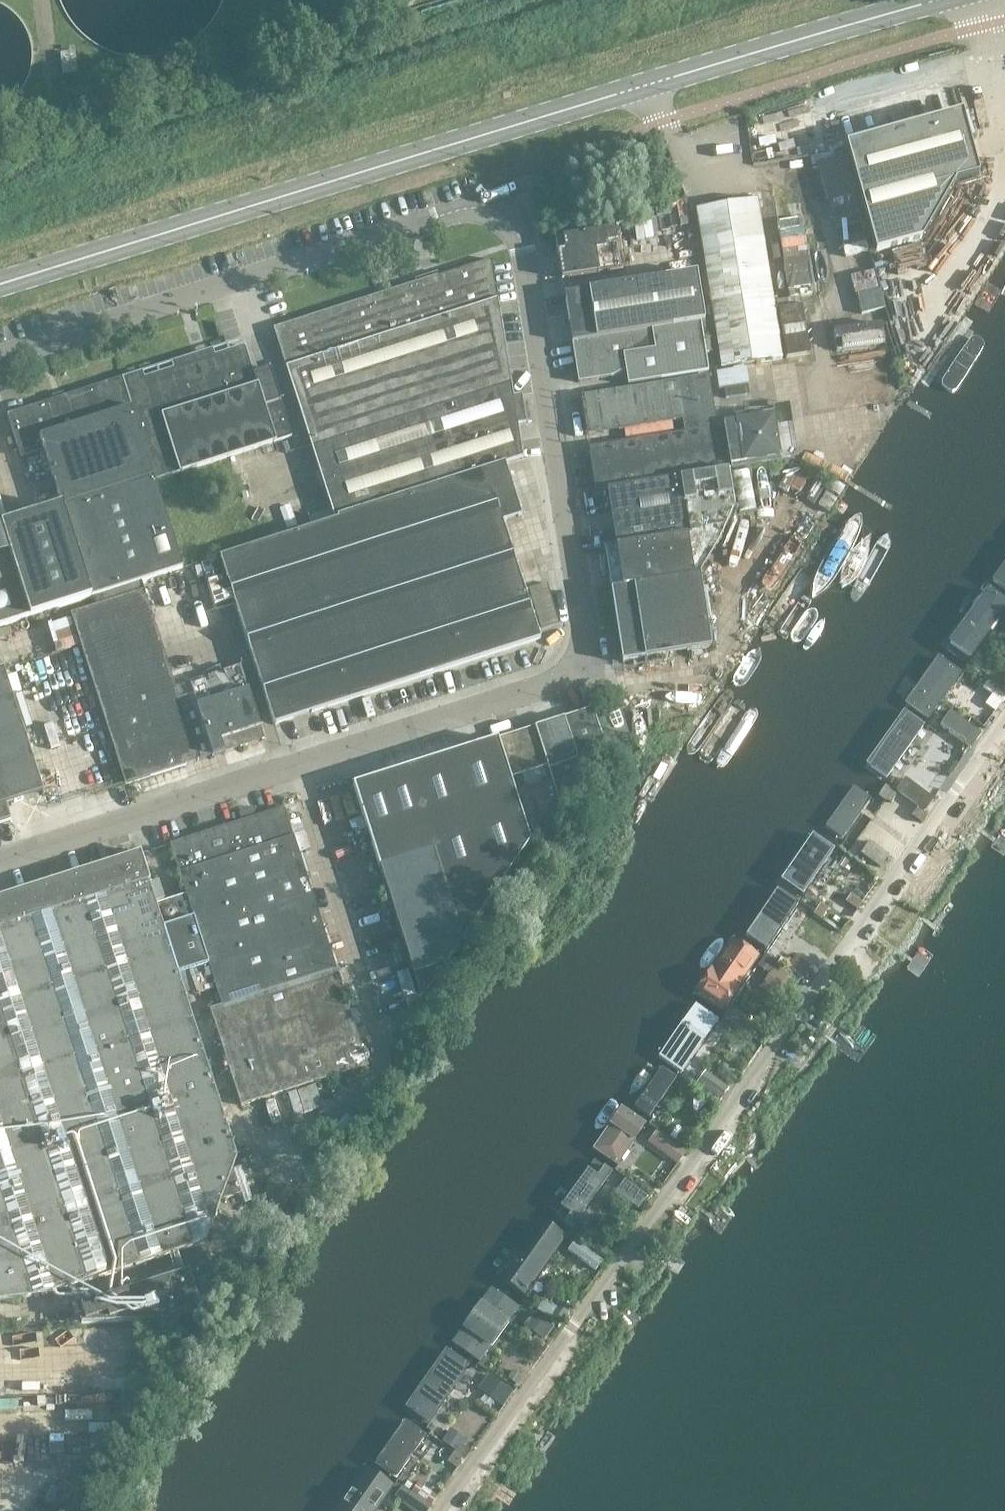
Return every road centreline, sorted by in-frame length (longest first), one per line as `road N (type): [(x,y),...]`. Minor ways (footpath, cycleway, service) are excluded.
road 1 (unclassified): [(496,213),(512,224),(522,248),(585,671),(566,683),(0,863)]
road 2 (tertiary): [(0,285),(940,0)]
road 3 (residential): [(436,1510),(1004,727)]
road 4 (unclassified): [(496,213),(452,211),(0,359)]

